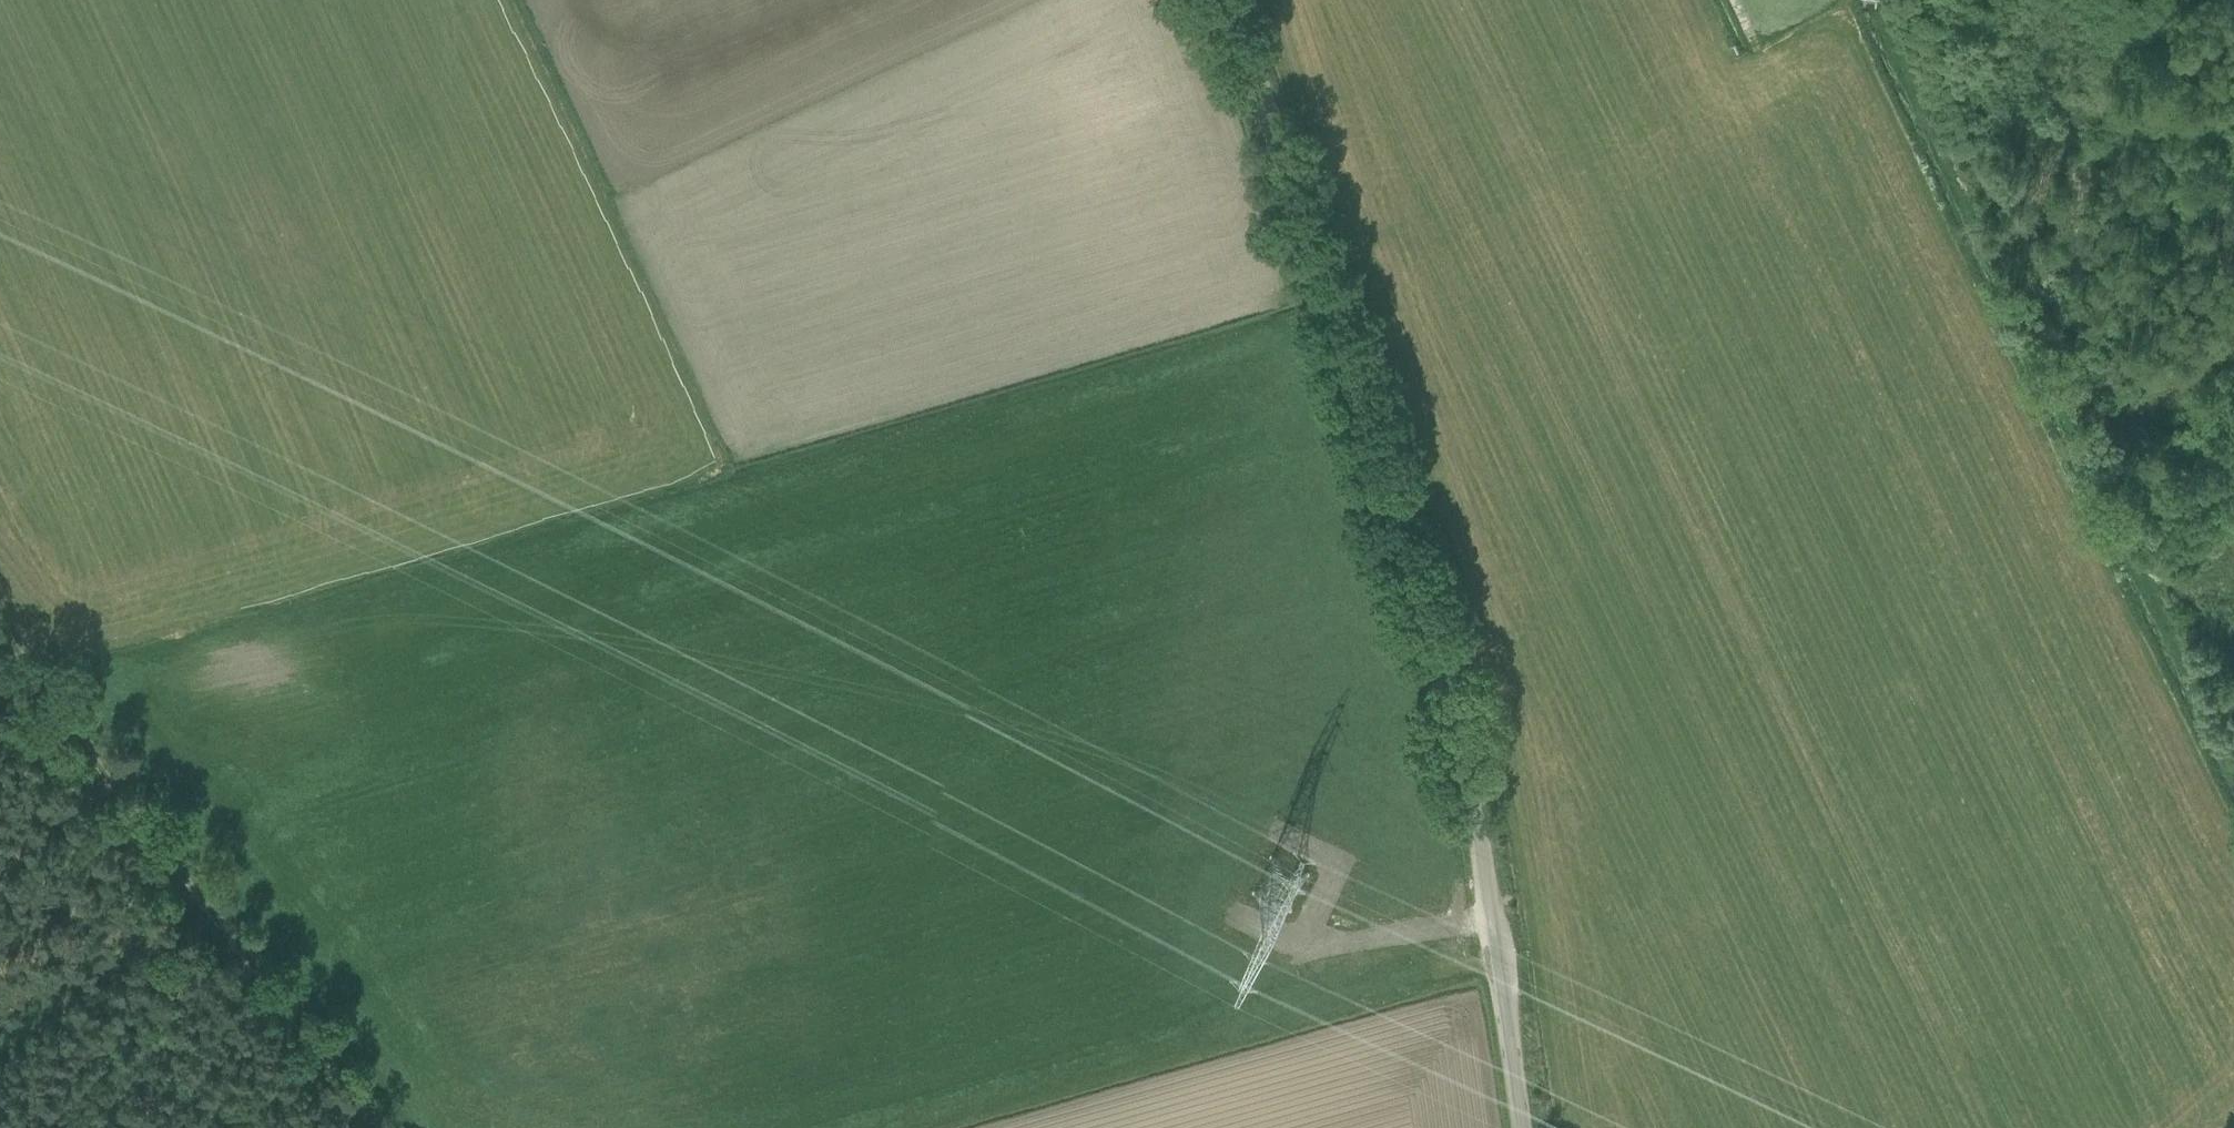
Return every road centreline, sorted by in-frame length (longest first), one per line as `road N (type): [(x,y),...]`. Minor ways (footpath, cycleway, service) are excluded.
road 1 (unclassified): [(1526,1127),(1480,799),(1240,0)]
road 2 (track): [(0,608),(402,1127)]

